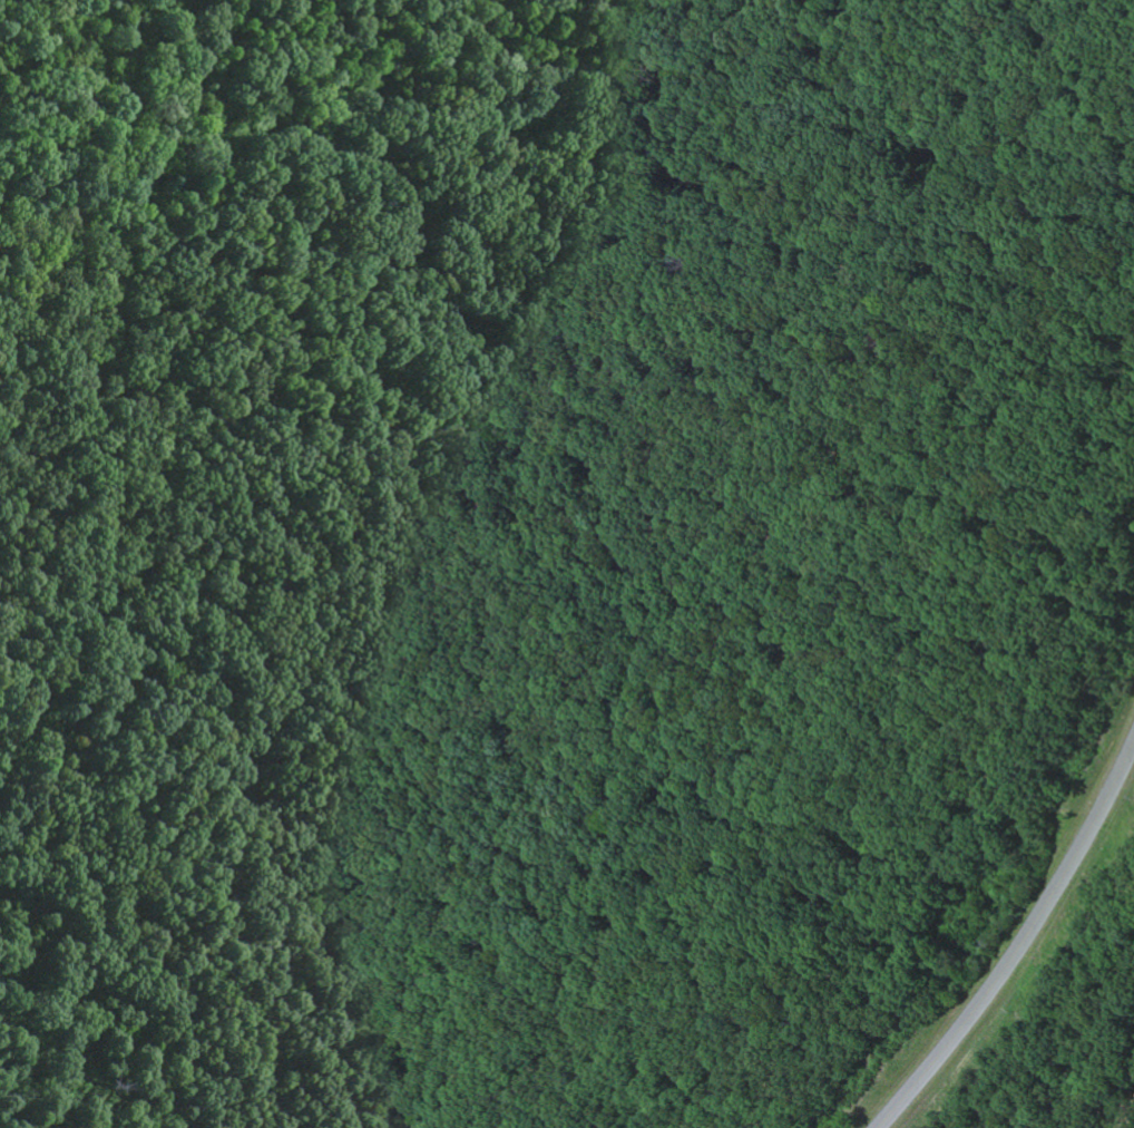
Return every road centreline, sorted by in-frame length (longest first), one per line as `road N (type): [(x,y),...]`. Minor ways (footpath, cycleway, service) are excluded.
road 1 (secondary): [(881,1127),(936,1064),(1054,896),(1133,744)]

